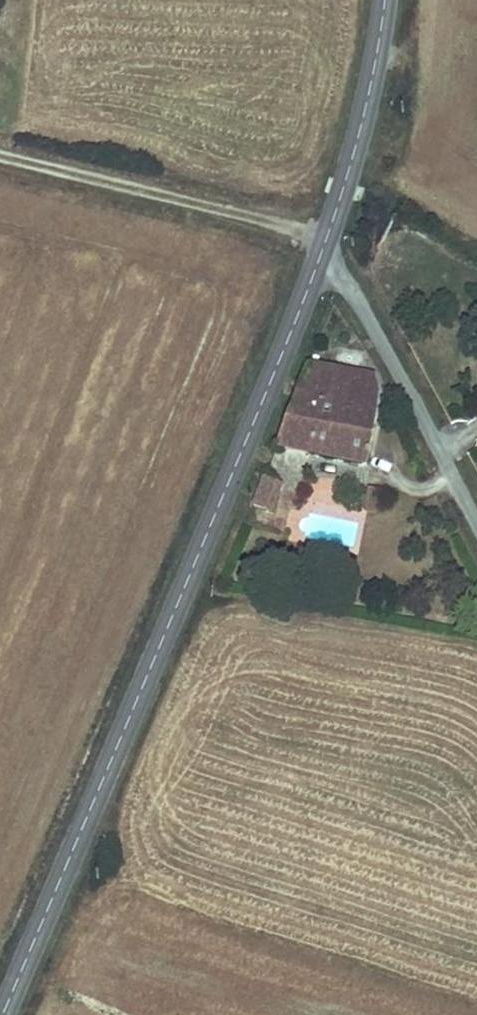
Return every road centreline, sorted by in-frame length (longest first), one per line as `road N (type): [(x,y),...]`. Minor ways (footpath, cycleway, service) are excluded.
road 1 (secondary): [(3,1014),(327,238)]
road 2 (track): [(0,154),(327,238)]
road 3 (unclassified): [(327,238),(476,525)]
road 4 (secondary): [(327,238),(372,79),(384,0)]

